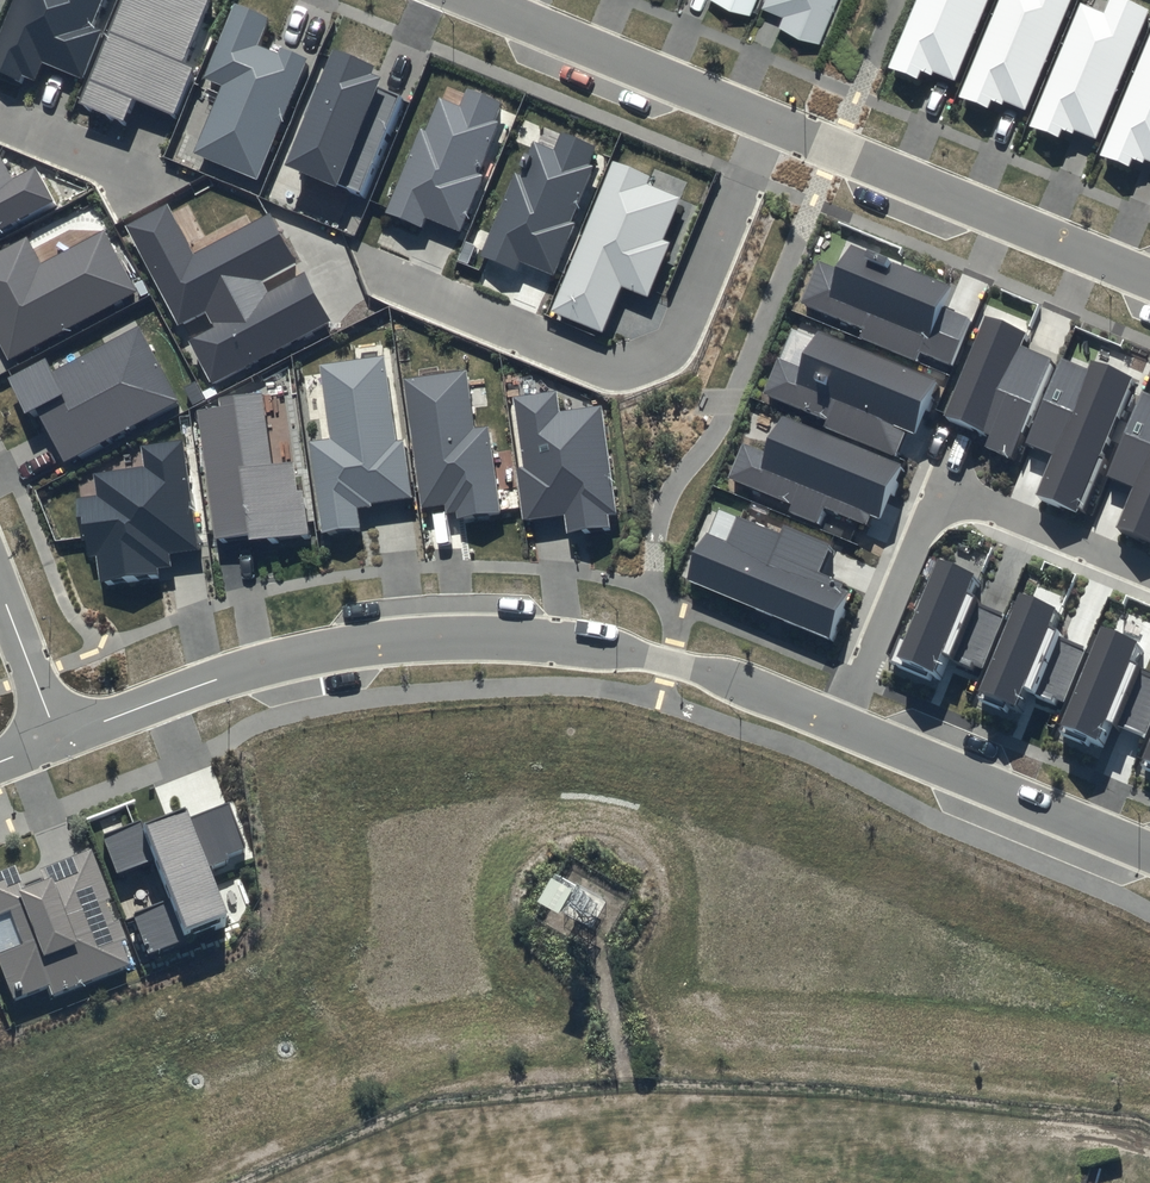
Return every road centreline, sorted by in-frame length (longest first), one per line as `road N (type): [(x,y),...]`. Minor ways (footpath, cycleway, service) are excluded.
road 1 (residential): [(58,739),(271,663),(470,638),(670,662),(841,725)]
road 2 (residential): [(480,0),(1149,278)]
road 3 (residential): [(841,725),(1149,852)]
road 4 (residential): [(841,725),(942,487)]
road 5 (residential): [(942,487),(1149,574)]
road 6 (residential): [(0,591),(58,739)]

